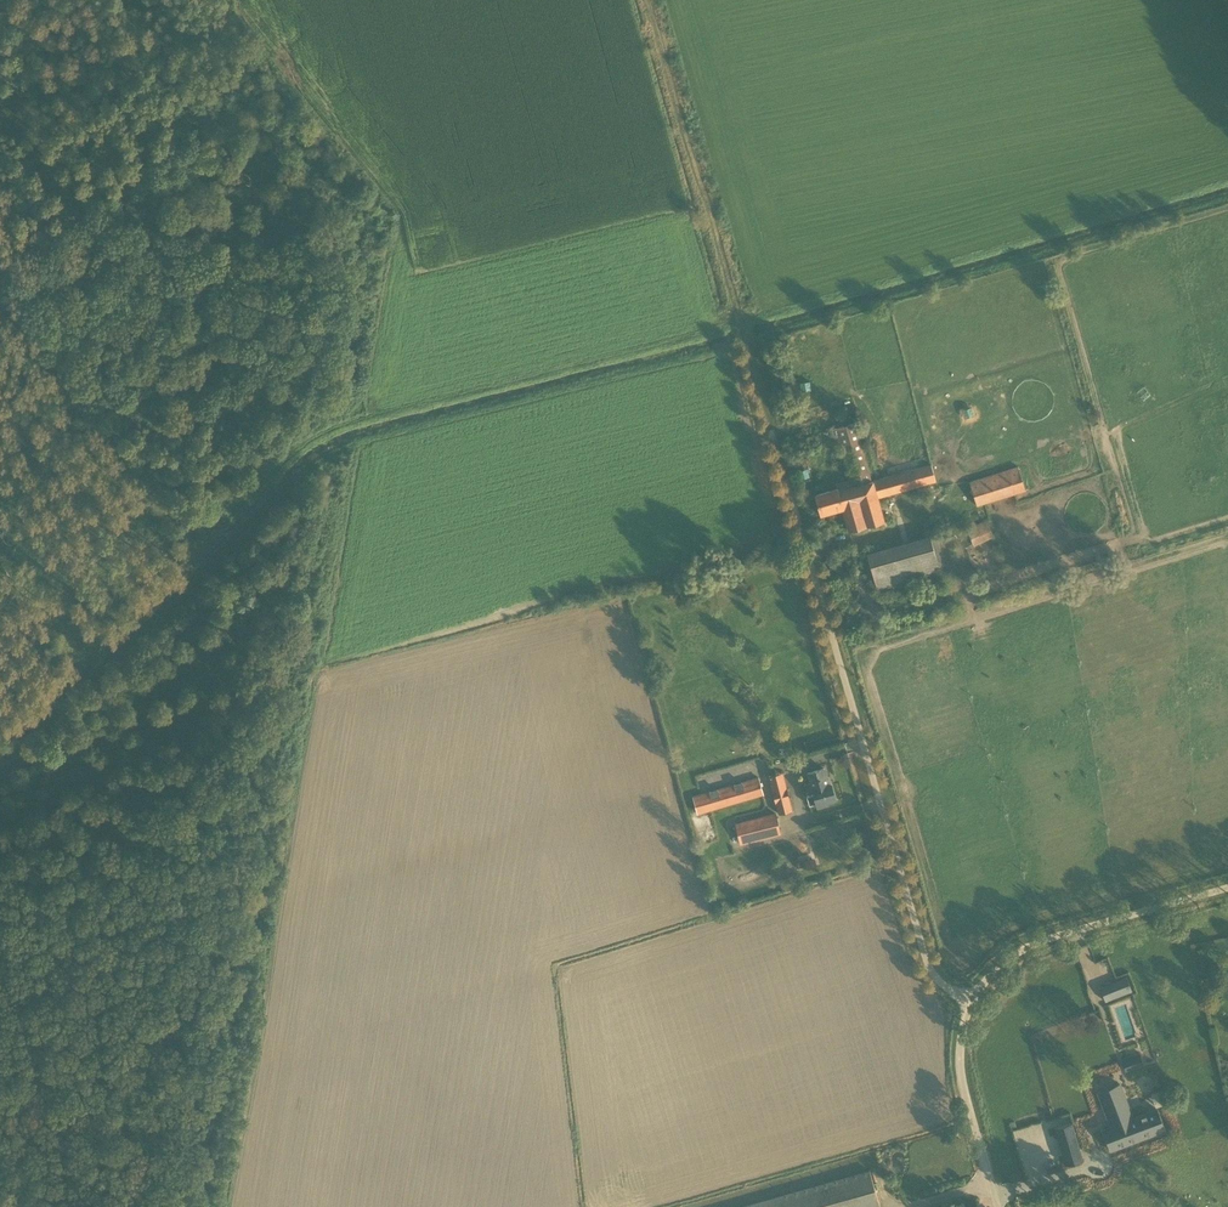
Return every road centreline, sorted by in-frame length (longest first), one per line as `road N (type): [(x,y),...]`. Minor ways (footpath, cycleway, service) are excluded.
road 1 (unclassified): [(974,1005),(942,981),(919,946),(789,469)]
road 2 (track): [(649,0),(789,469)]
road 3 (unclassified): [(974,1005),(992,970),(1019,953),(1227,895)]
road 4 (unclassified): [(1002,1206),(969,1094),(964,1048),(974,1005)]

